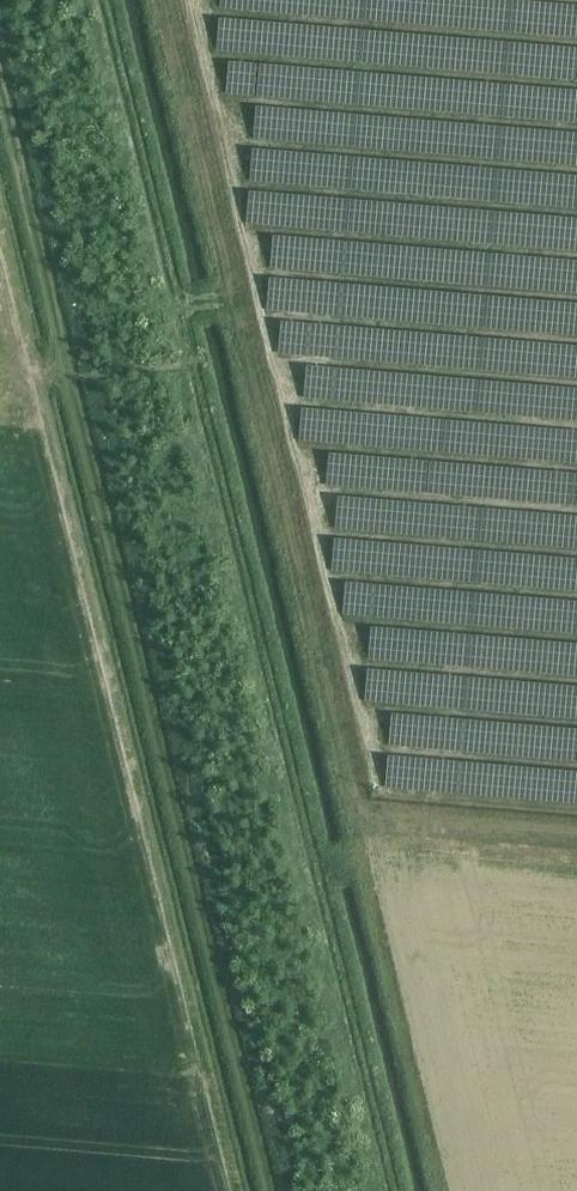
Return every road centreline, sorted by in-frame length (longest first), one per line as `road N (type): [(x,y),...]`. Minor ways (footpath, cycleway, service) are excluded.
road 1 (track): [(100,0),(389,1190)]
road 2 (track): [(261,1190),(0,127)]

